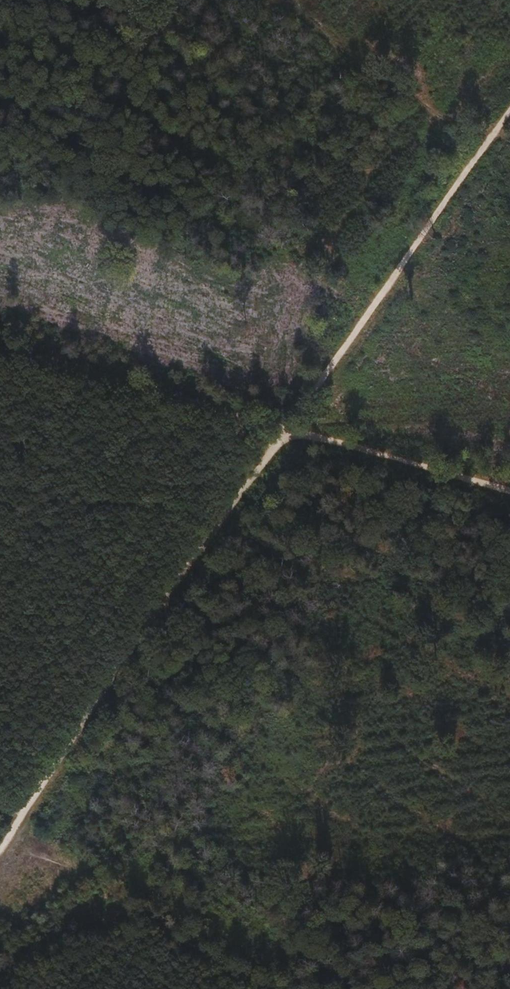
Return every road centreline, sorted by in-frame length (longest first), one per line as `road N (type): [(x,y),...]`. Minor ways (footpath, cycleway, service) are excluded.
road 1 (track): [(294,432),(17,824)]
road 2 (track): [(492,146),(294,432)]
road 3 (track): [(0,350),(294,432)]
road 4 (track): [(294,432),(509,497)]

